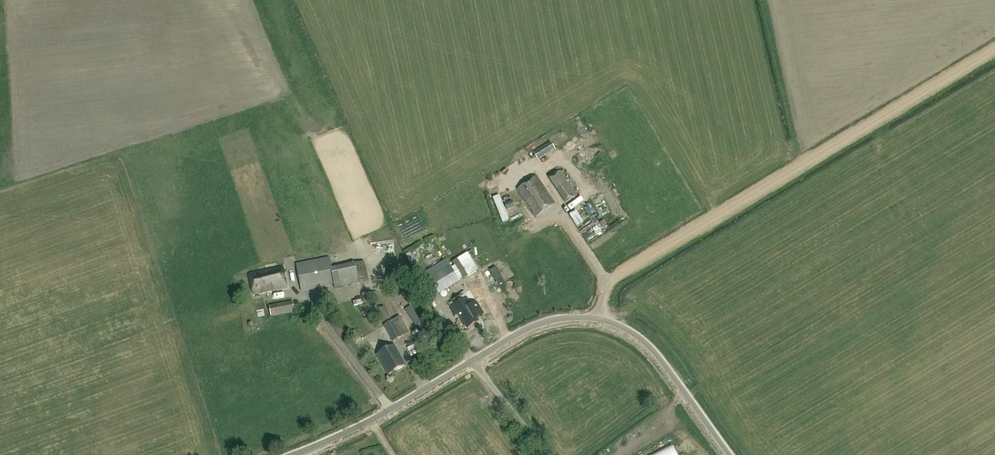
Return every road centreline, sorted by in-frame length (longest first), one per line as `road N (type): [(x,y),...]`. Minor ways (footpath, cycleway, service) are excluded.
road 1 (unclassified): [(296,454),(507,341),(549,324),(585,321),(612,326),(649,351),(728,454)]
road 2 (track): [(607,282),(994,50)]

